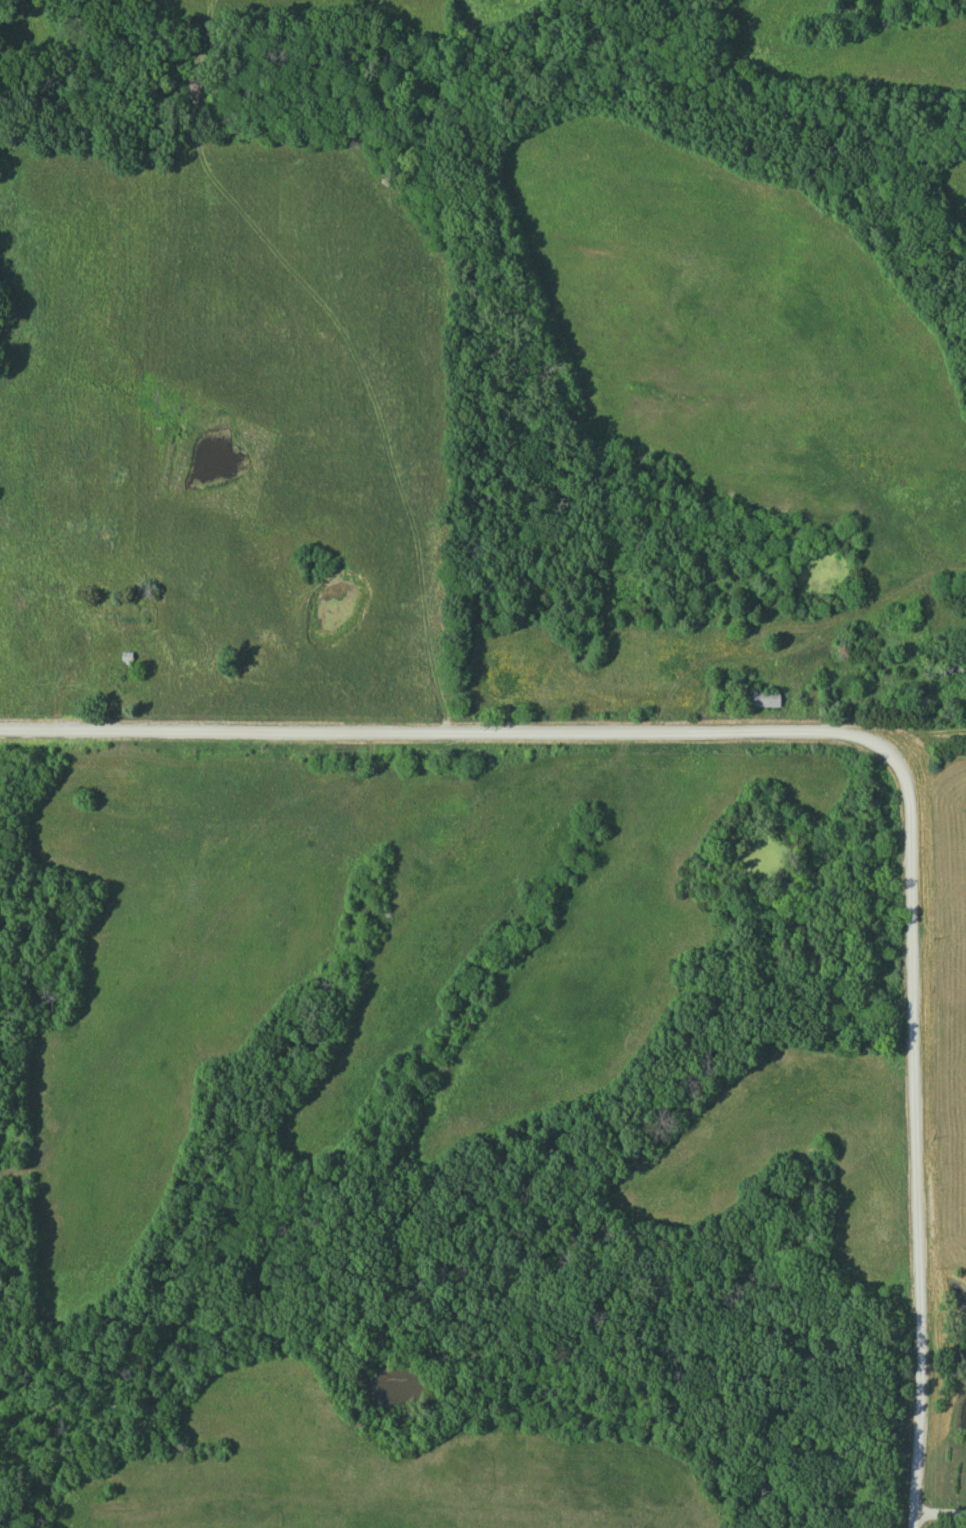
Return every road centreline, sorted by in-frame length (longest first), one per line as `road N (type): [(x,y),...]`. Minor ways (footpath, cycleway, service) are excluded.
road 1 (residential): [(915,1527),(925,1359),(912,815),(894,759),(851,735),(0,730)]

